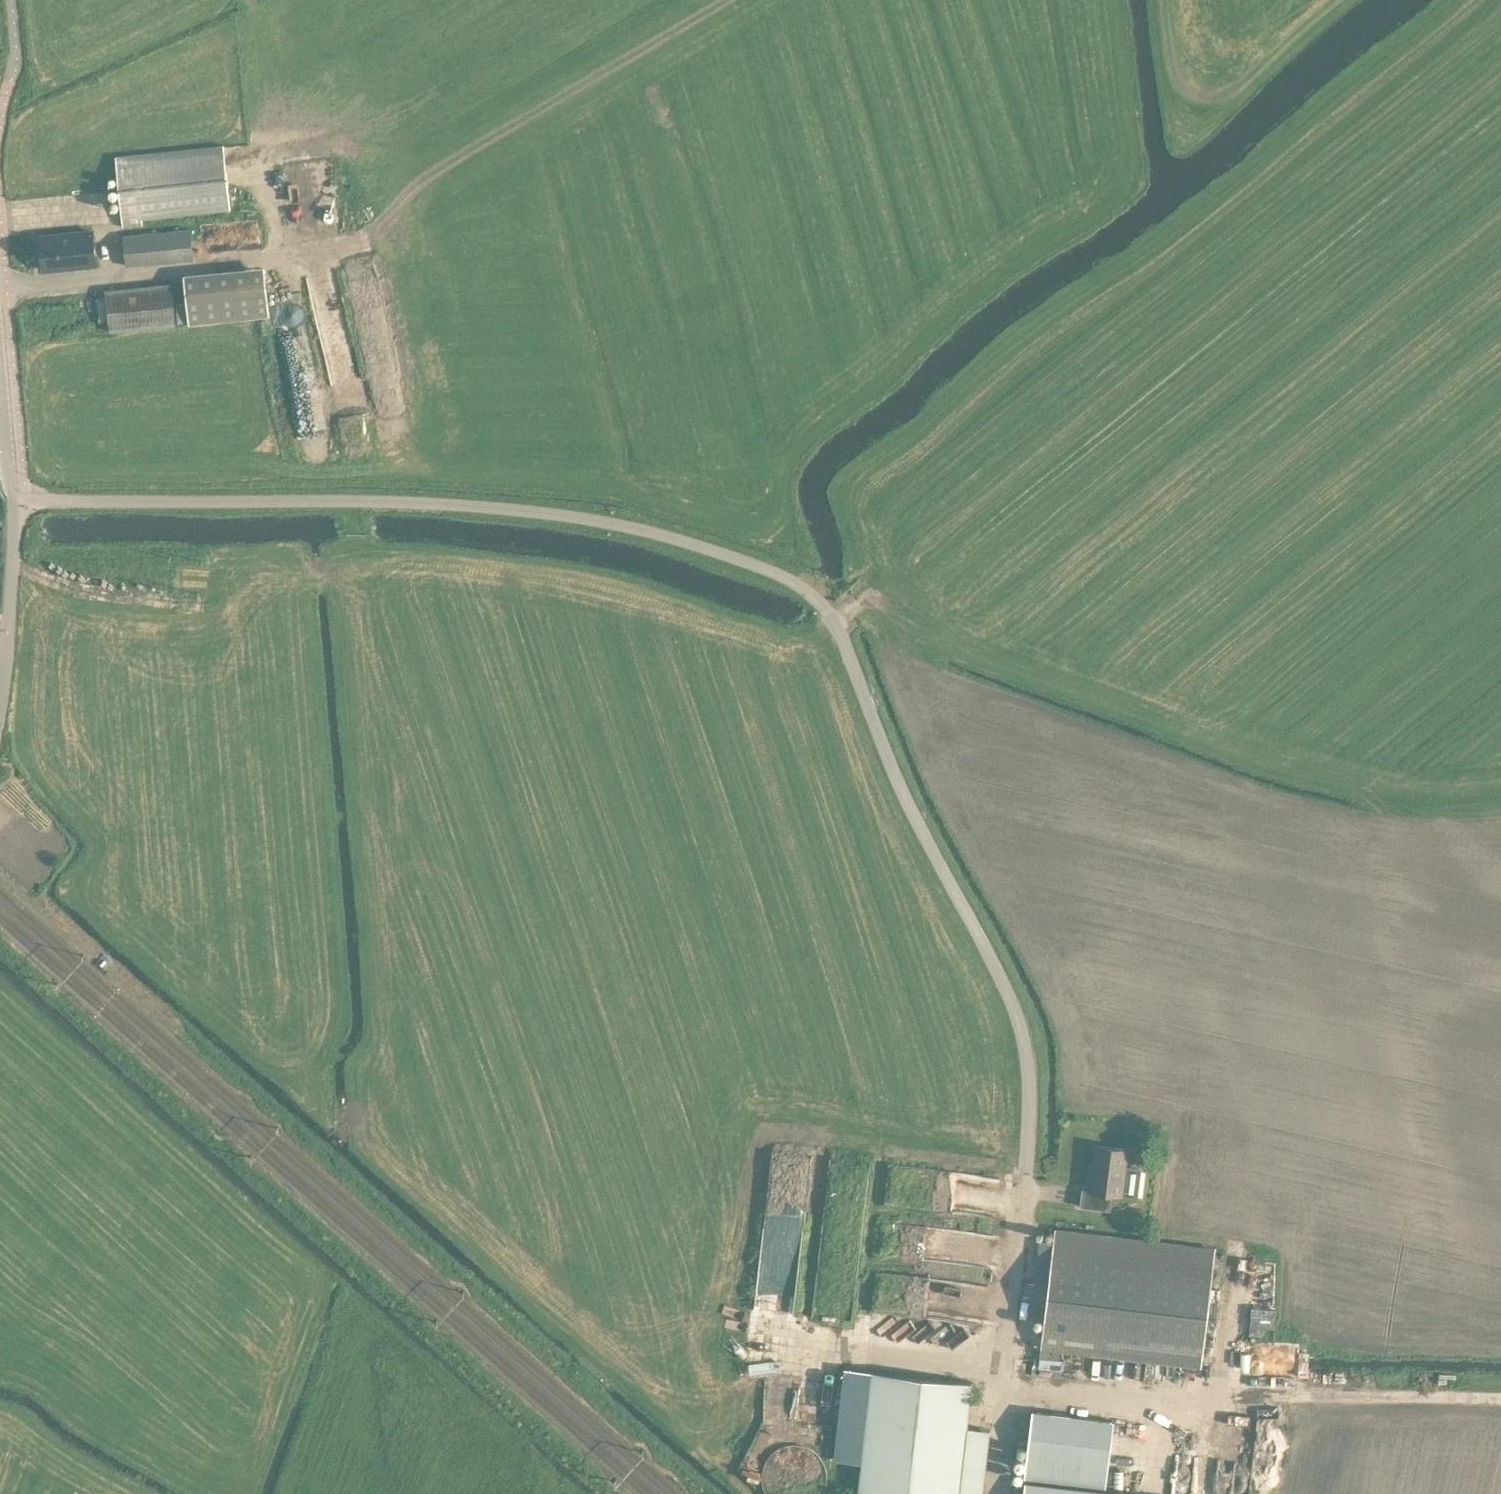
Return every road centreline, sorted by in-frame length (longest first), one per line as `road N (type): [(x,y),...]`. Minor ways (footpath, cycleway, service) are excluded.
road 1 (track): [(7,284),(259,262),(429,223),(470,155),(732,0)]
road 2 (track): [(1500,1408),(1287,1396),(1147,1410),(1009,1394),(1014,1312)]
road 3 (track): [(1161,0),(1165,53),(1188,87),(1233,91),(1350,0)]
road 4 (unclassified): [(0,697),(14,502)]
road 5 (track): [(932,531),(829,619)]

